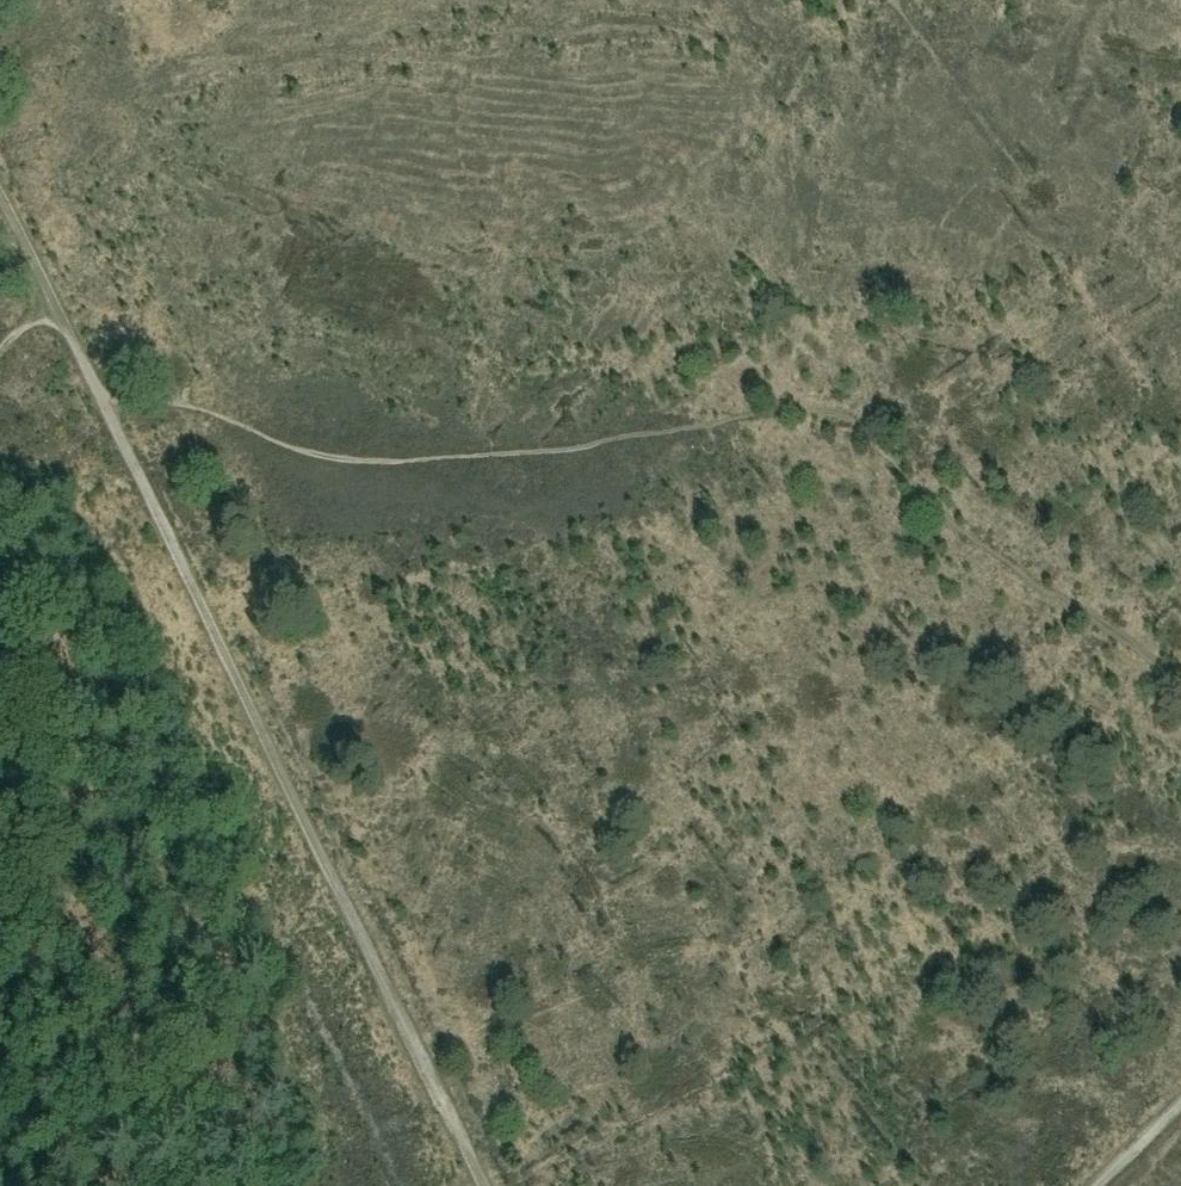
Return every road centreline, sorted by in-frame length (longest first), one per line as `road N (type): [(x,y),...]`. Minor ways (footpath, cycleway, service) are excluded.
road 1 (track): [(488,1185),(102,407)]
road 2 (track): [(102,407),(49,289)]
road 3 (track): [(1180,1099),(1098,1185)]

